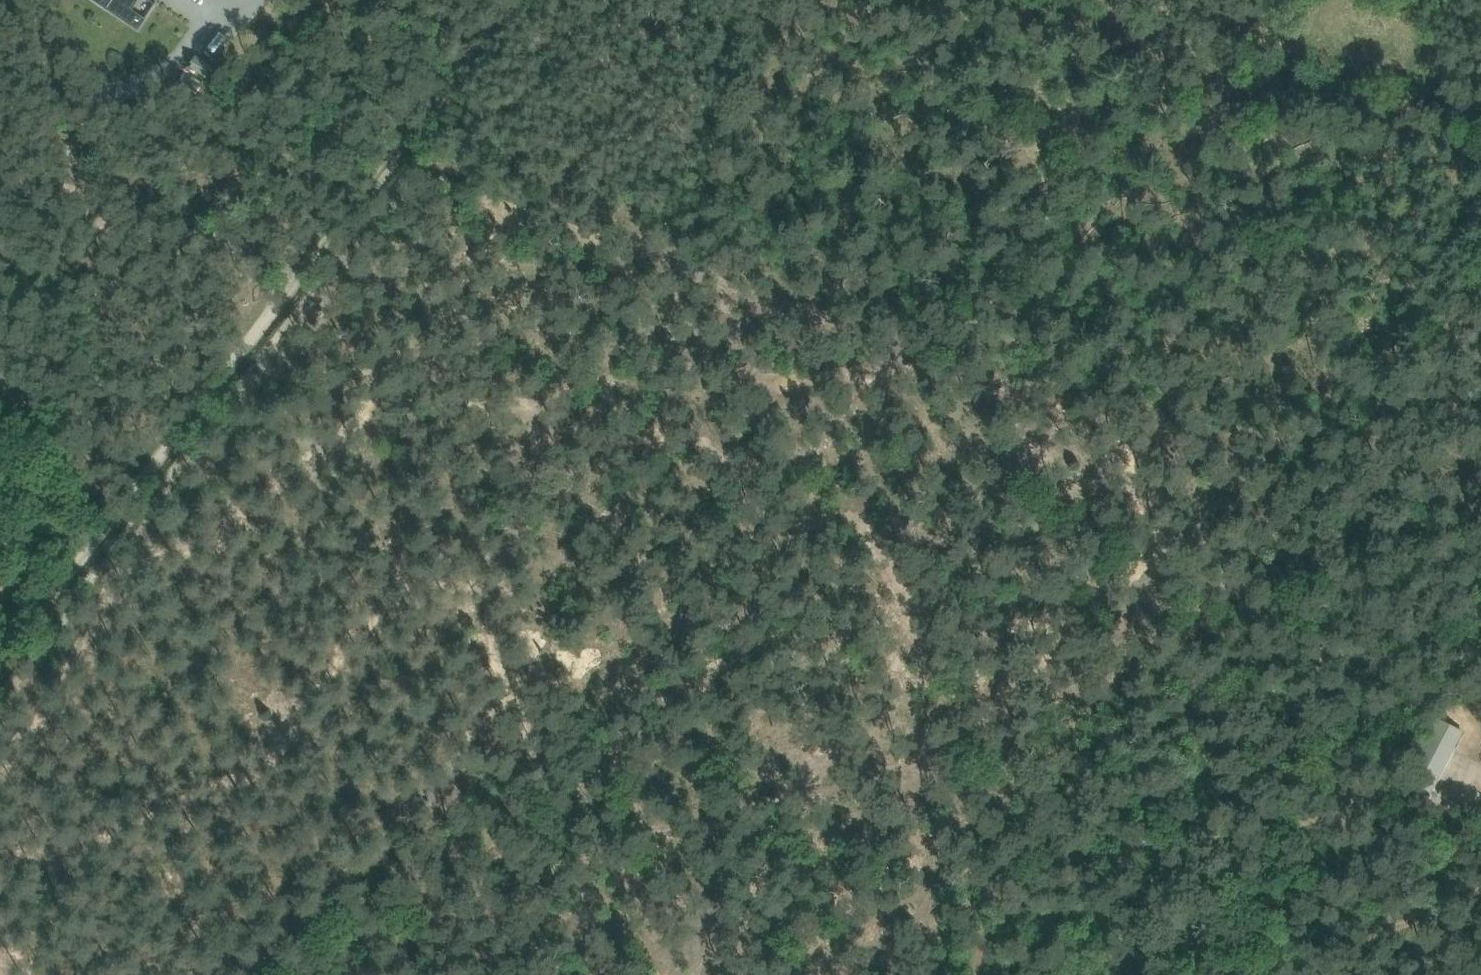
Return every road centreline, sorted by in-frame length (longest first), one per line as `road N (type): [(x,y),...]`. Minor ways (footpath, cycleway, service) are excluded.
road 1 (track): [(0,657),(51,589),(146,489),(269,312),(525,0)]

